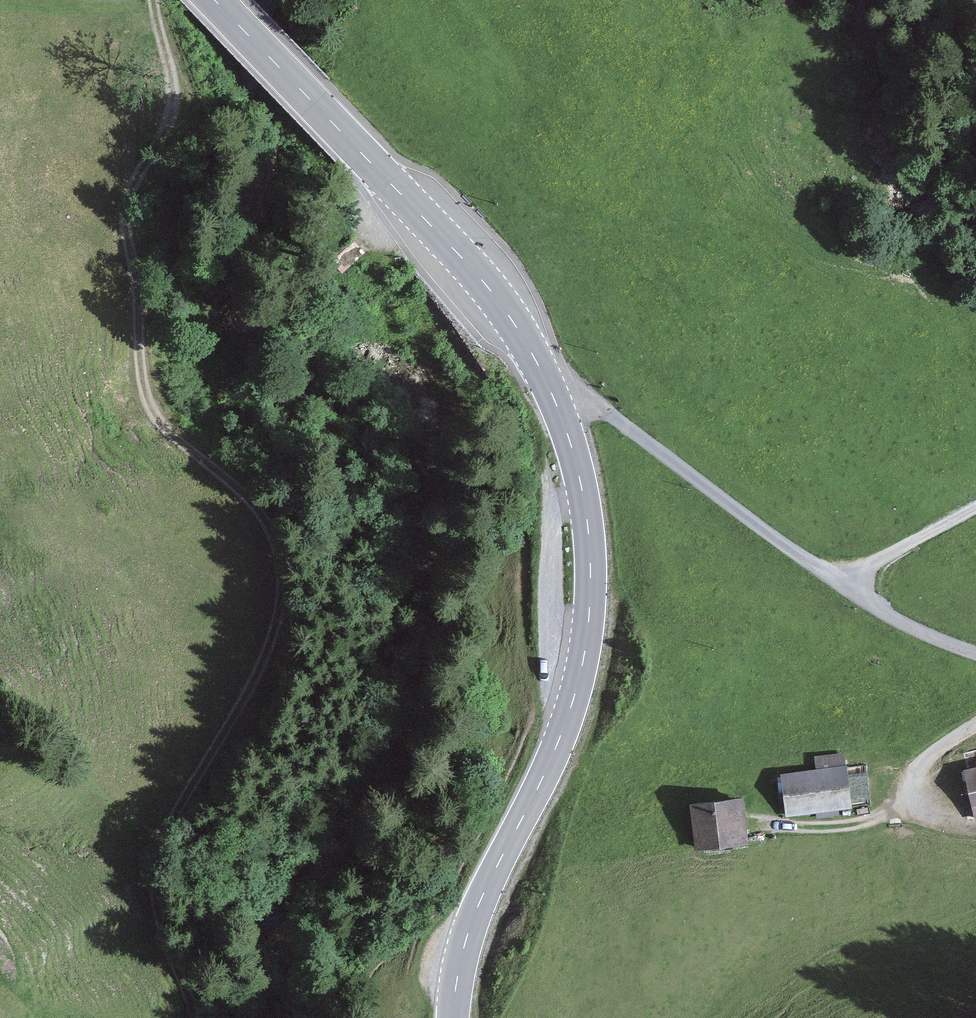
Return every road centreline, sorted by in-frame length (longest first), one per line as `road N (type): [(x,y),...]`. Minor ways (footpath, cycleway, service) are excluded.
road 1 (secondary): [(215,0),(493,295),(540,368),(579,474),(591,588),(578,683),(477,911),(453,1017)]
road 2 (track): [(198,1017),(162,930),(158,857),(271,651),(286,571),(265,507),(167,426),(144,381),(126,216),(129,190),(174,100),(154,0)]
road 3 (track): [(839,582),(592,400),(554,398)]
road 4 (track): [(839,582),(975,509)]
road 5 (track): [(975,652),(917,630),(839,582)]
road 6 (track): [(975,727),(911,777),(914,796),(953,821)]

